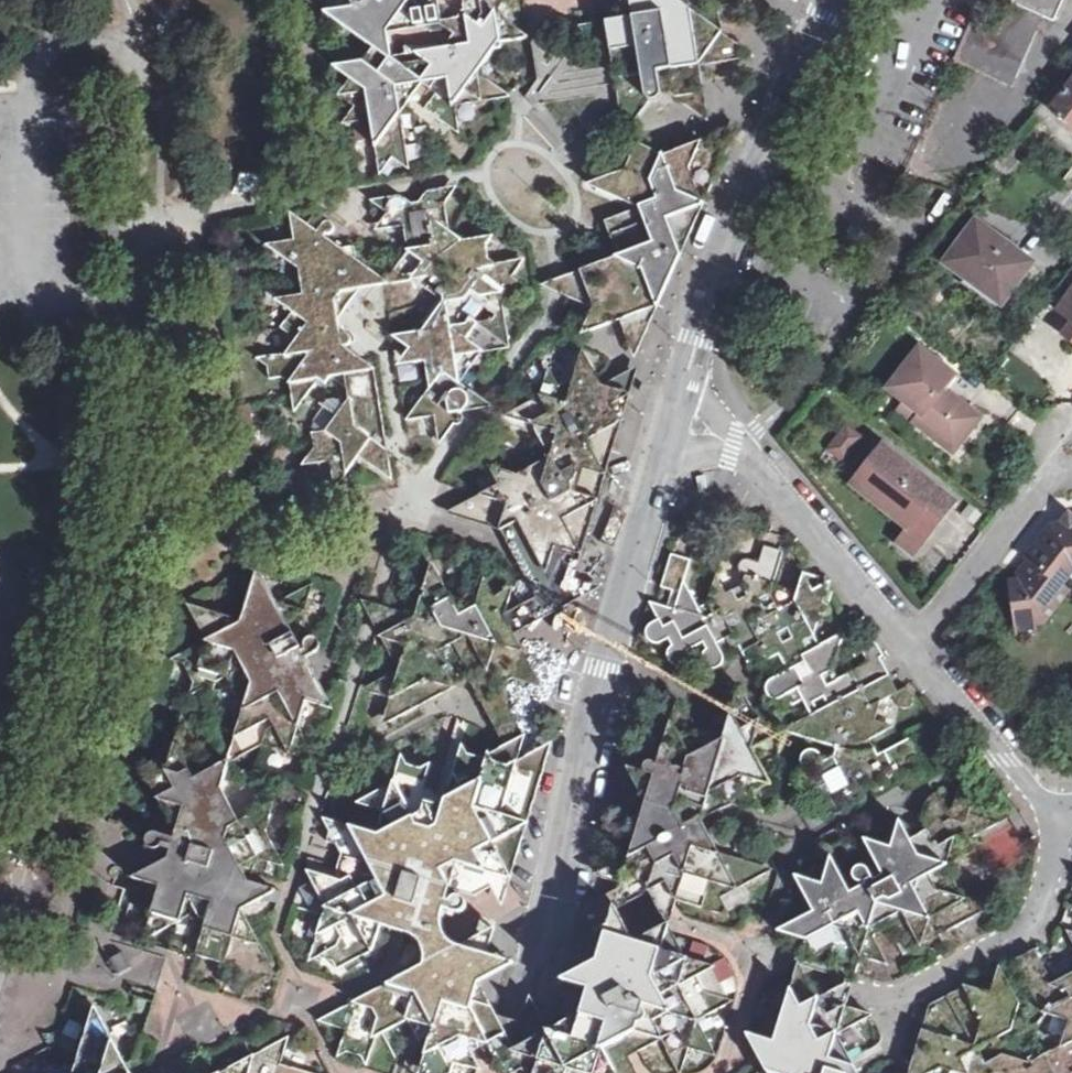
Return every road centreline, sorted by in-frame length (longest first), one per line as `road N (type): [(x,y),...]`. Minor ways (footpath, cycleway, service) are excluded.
road 1 (residential): [(0,804),(32,747),(99,718),(145,371),(139,20)]
road 2 (unclassified): [(675,417),(580,767),(539,971)]
road 3 (residential): [(1062,794),(1006,758),(916,641),(744,451),(675,417)]
road 4 (unclassified): [(837,0),(729,249),(675,417)]

